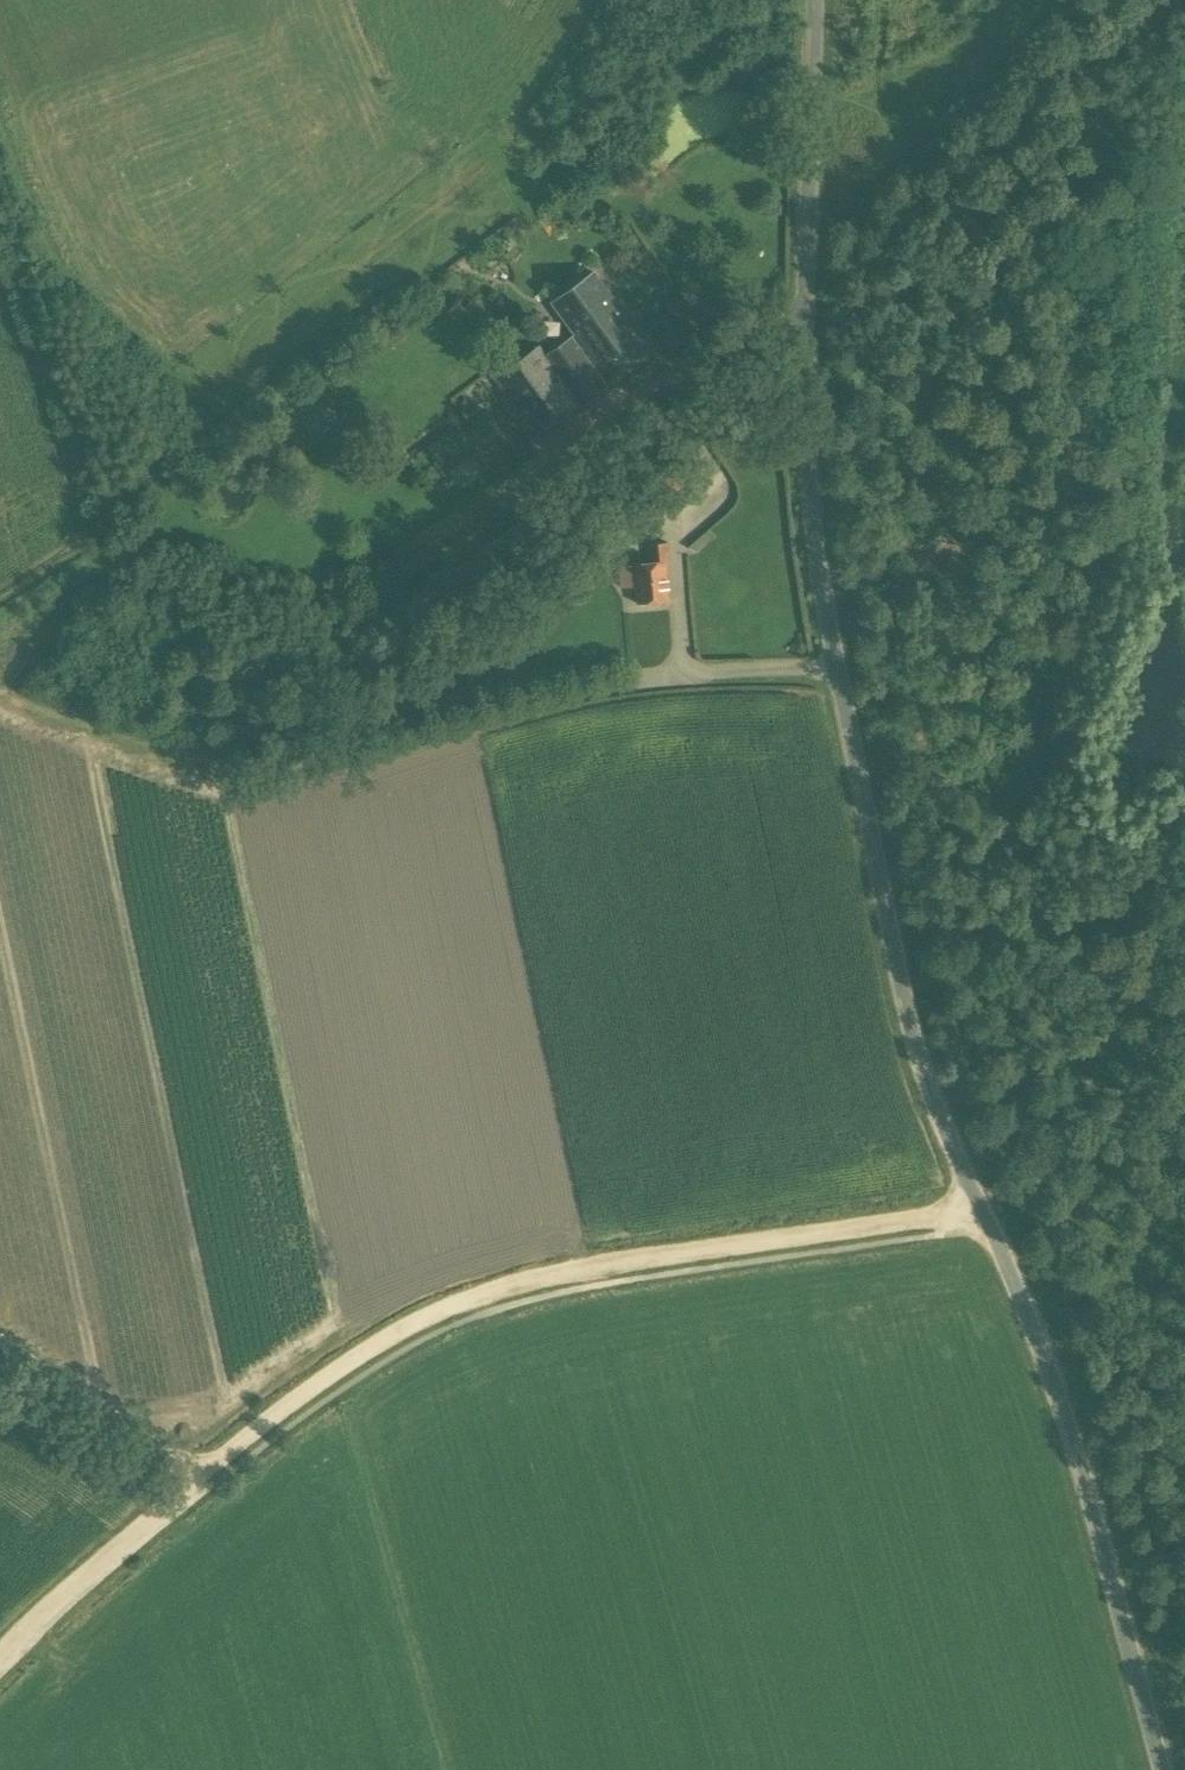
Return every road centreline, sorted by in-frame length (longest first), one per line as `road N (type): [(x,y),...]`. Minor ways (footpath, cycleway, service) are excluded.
road 1 (unclassified): [(1165,1769),(1076,1431),(940,1106),(910,1002),(830,590),(819,502),(820,0)]
road 2 (track): [(200,1479),(391,1340),(466,1303),(648,1262),(987,1207)]
road 3 (unclassified): [(0,1345),(200,1479),(0,1663)]

